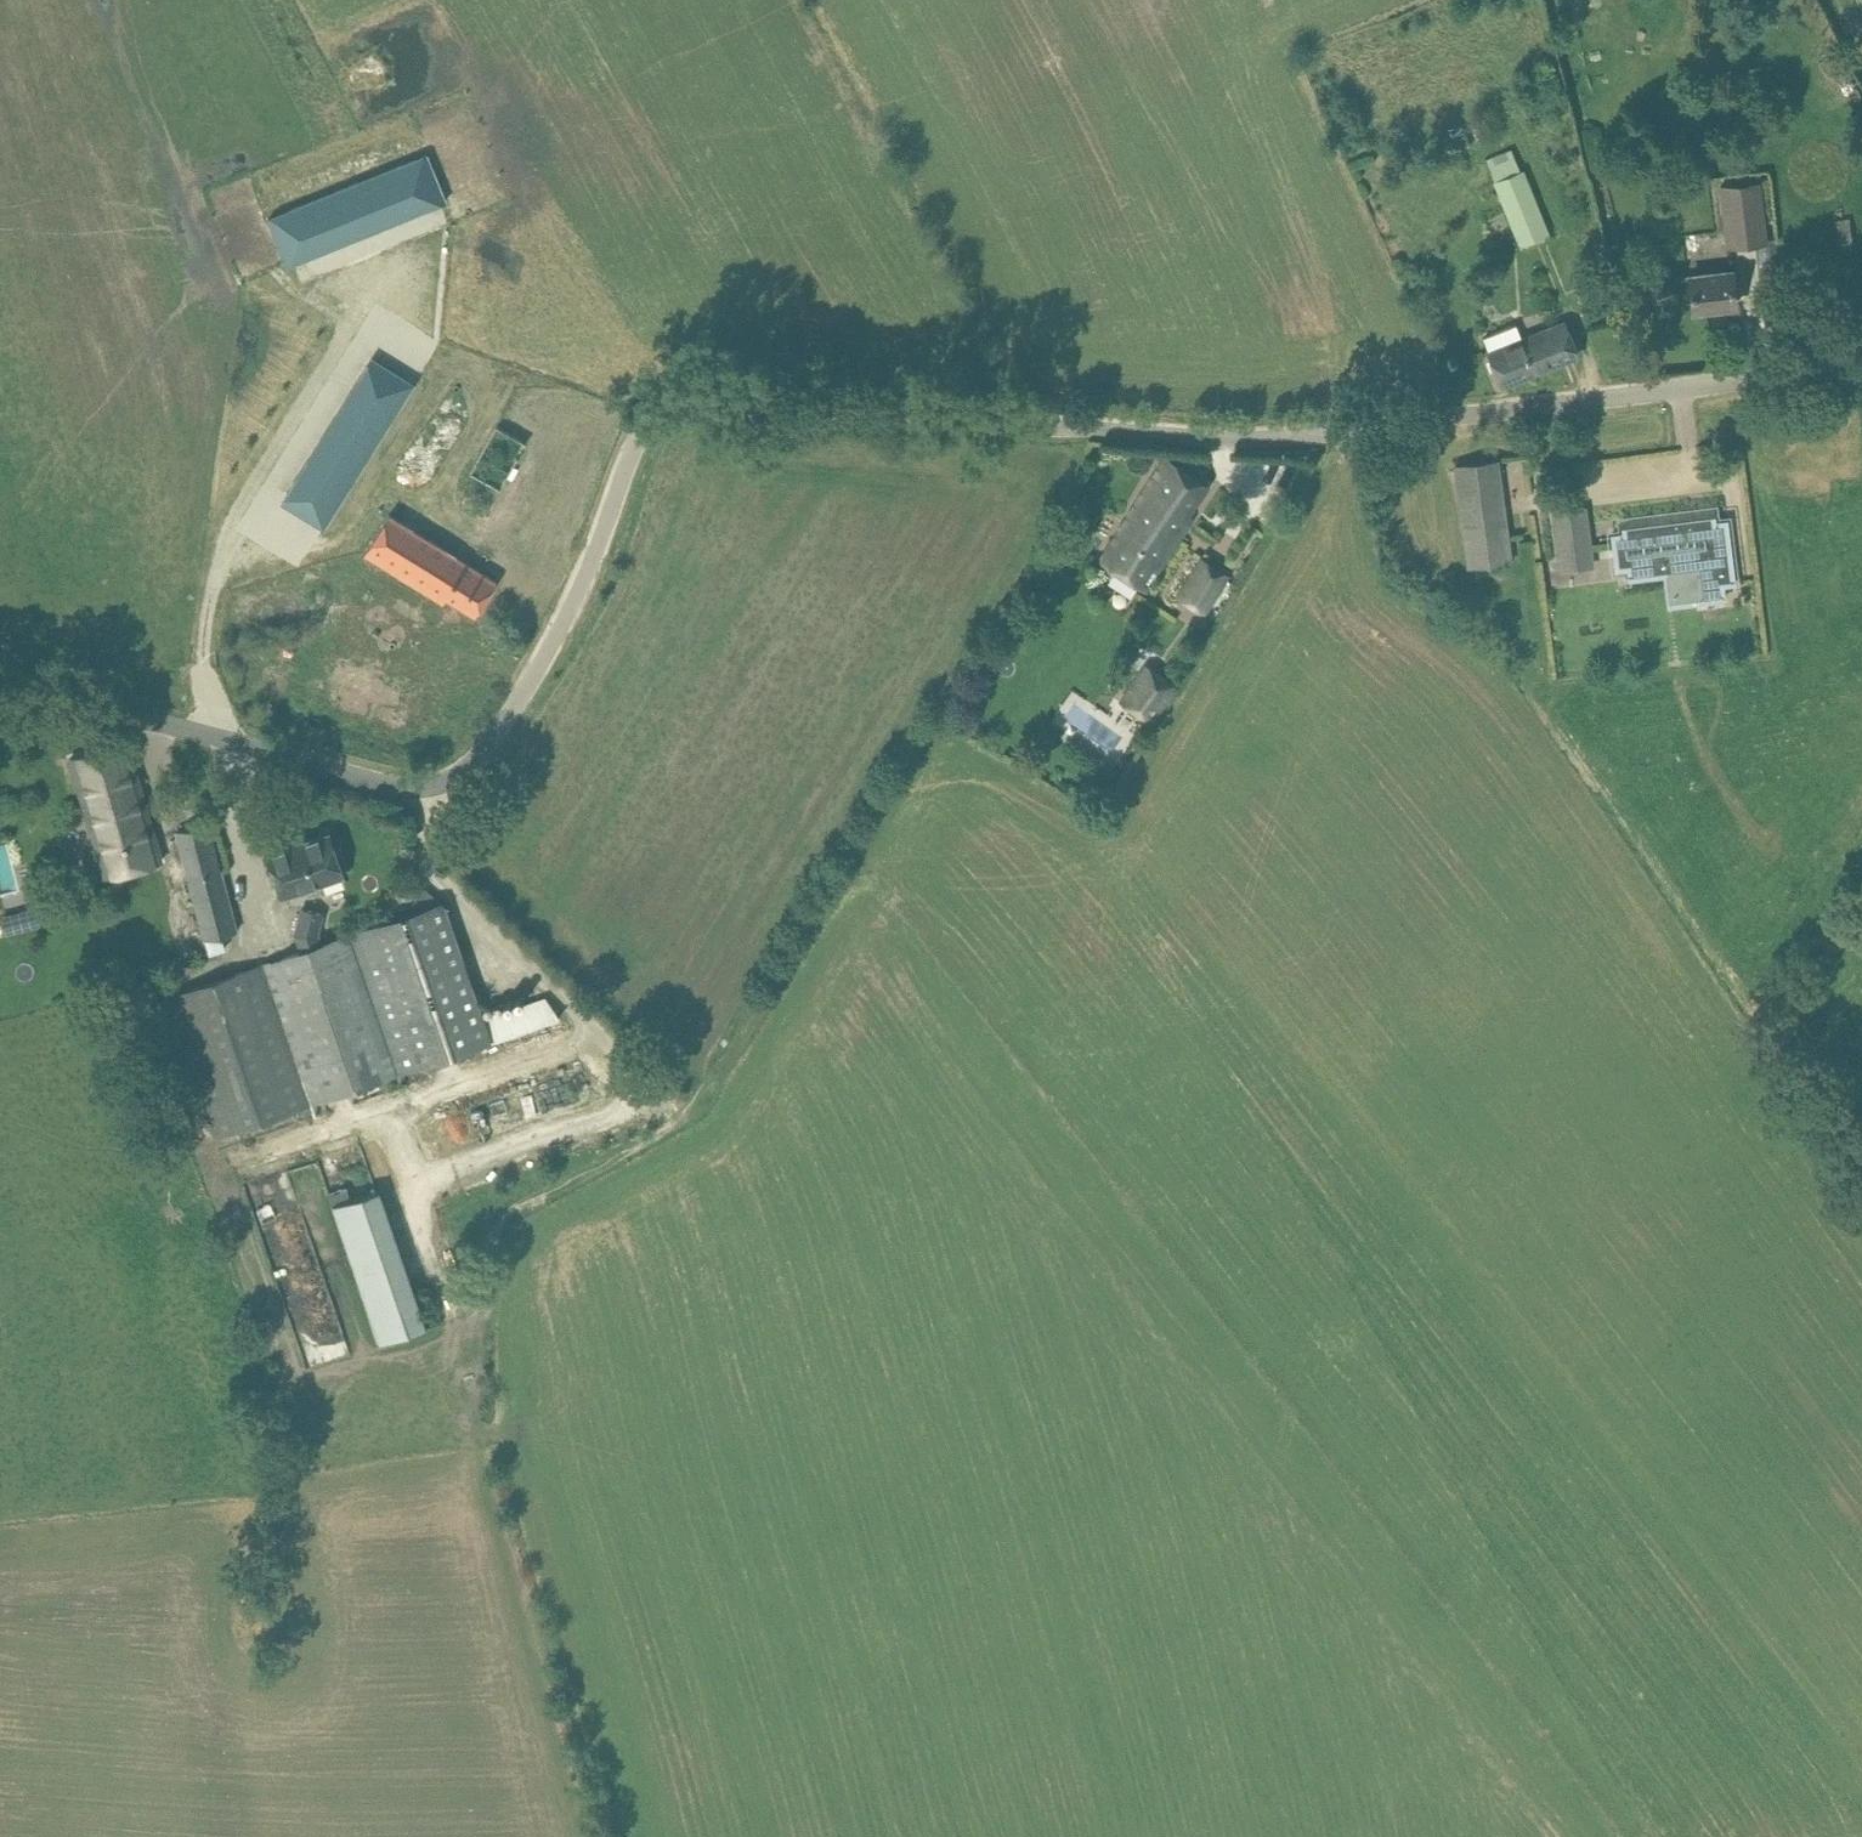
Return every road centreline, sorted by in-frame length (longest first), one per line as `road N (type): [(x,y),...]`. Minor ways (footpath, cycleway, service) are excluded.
road 1 (unclassified): [(1861,367),(1240,439),(685,398),(657,409),(641,433),(551,650),(485,755),(459,776),(397,788),(243,741),(124,716),(0,703)]

